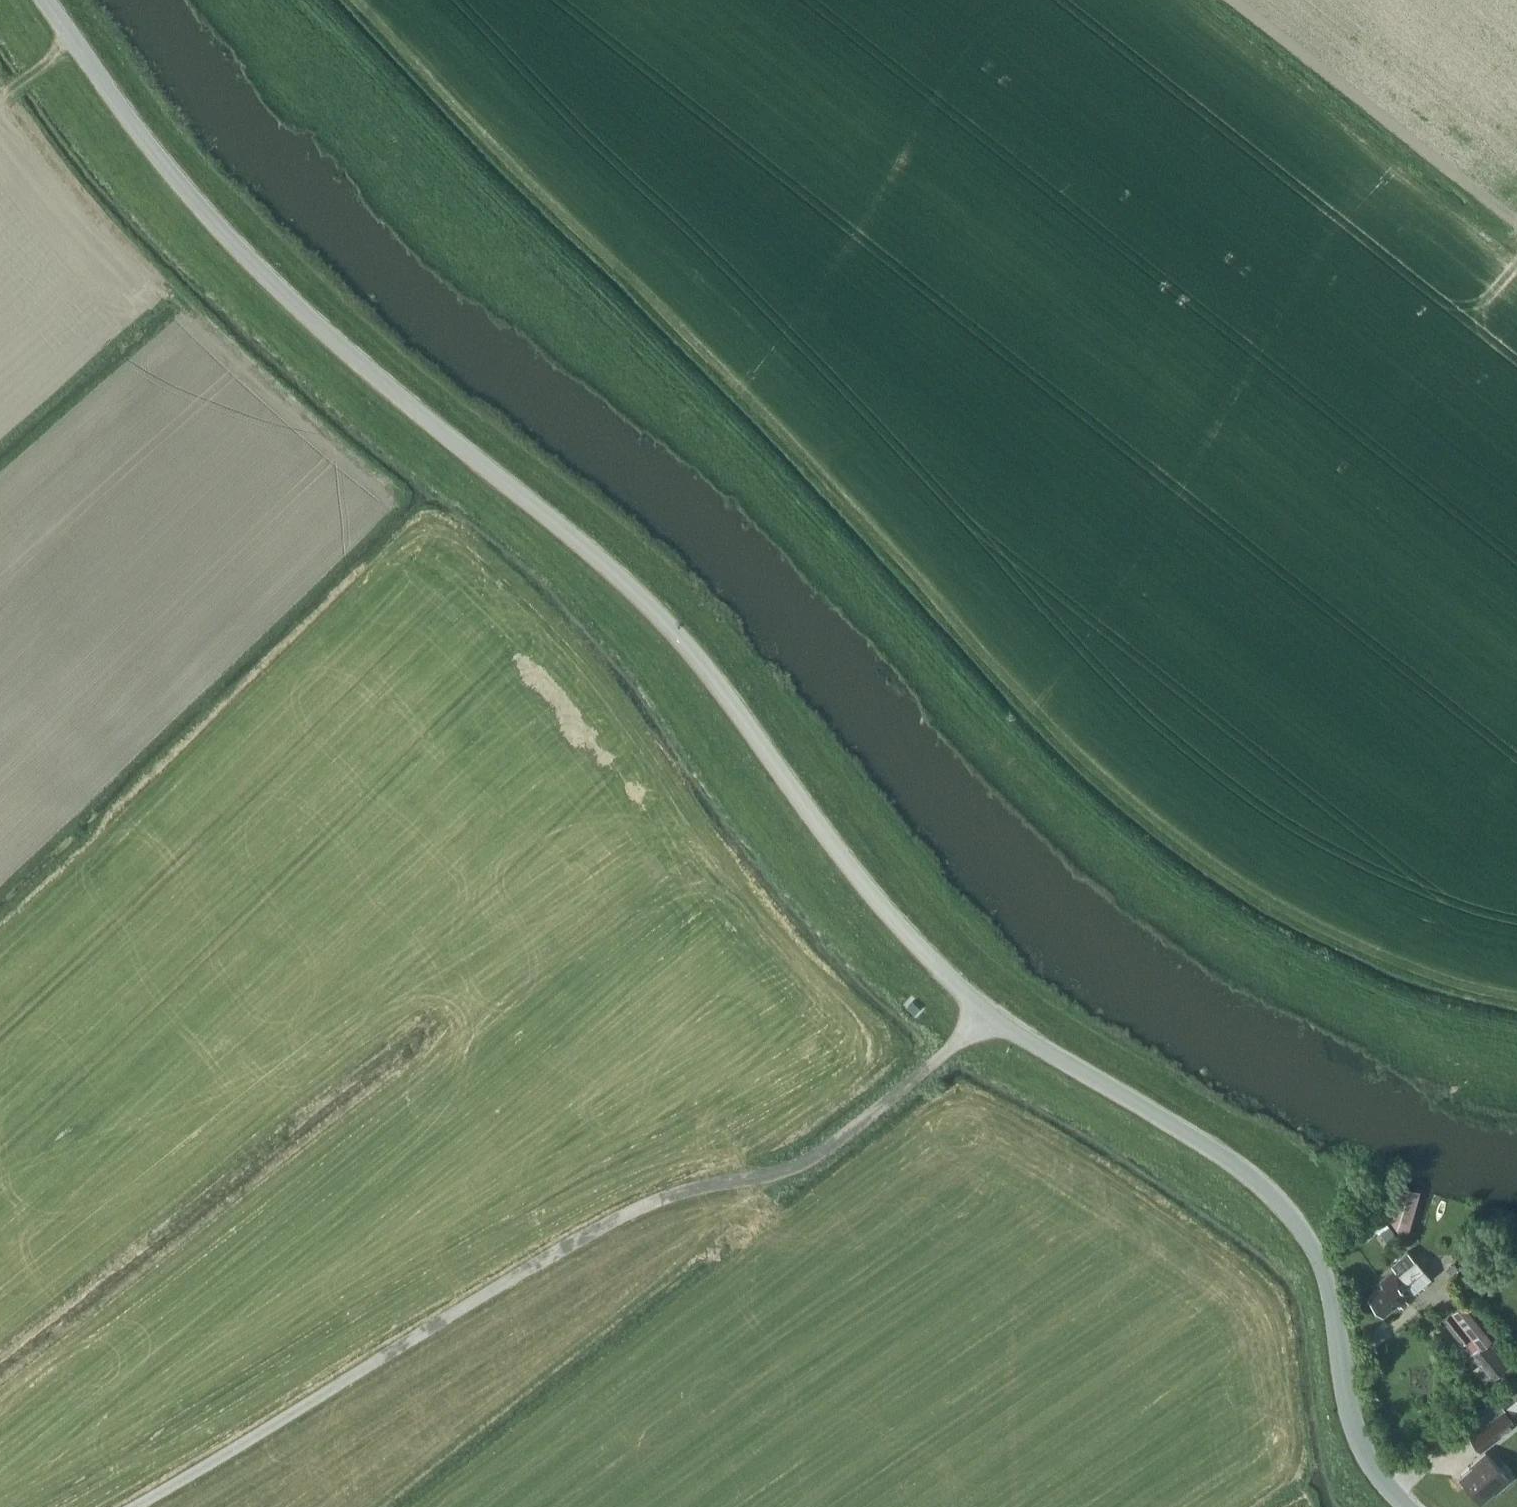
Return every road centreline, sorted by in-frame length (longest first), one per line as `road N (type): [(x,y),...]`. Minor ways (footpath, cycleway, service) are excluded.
road 1 (unclassified): [(1404,1506),(1356,1441),(1328,1284),(1279,1206),(1203,1147),(984,1021),(868,897),(687,649),(547,515),(253,266),(173,183),(46,0)]

